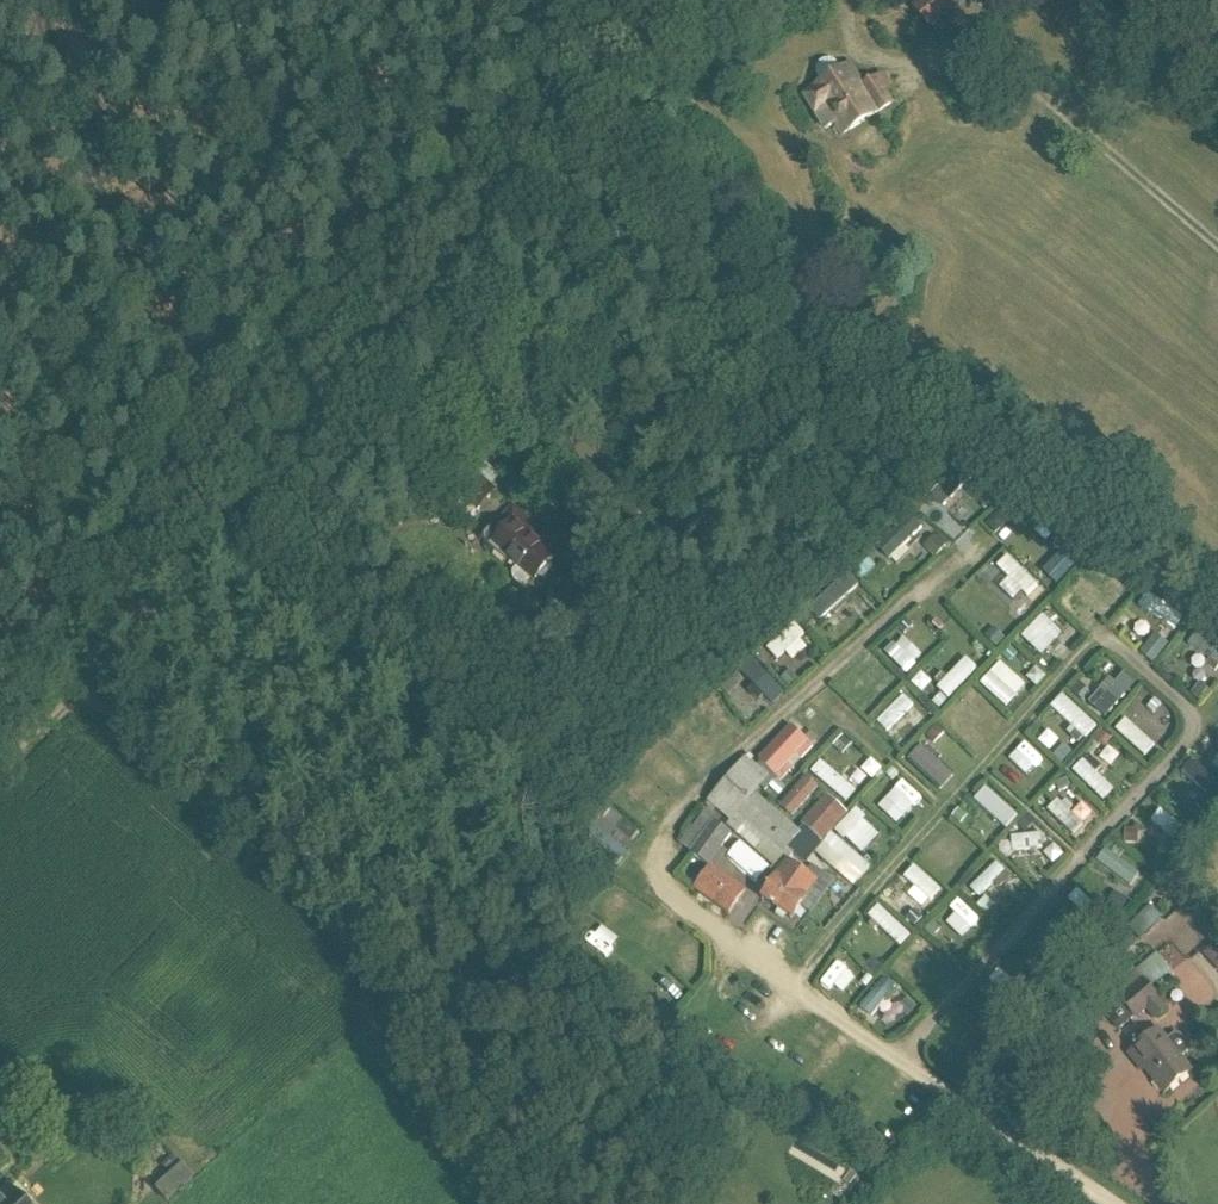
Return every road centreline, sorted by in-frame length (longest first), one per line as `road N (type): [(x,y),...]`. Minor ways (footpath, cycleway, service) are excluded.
road 1 (track): [(107,653),(702,0)]
road 2 (track): [(1102,635),(792,986)]
road 3 (track): [(974,556),(917,594),(821,682),(898,761)]
road 4 (track): [(0,767),(107,653)]

